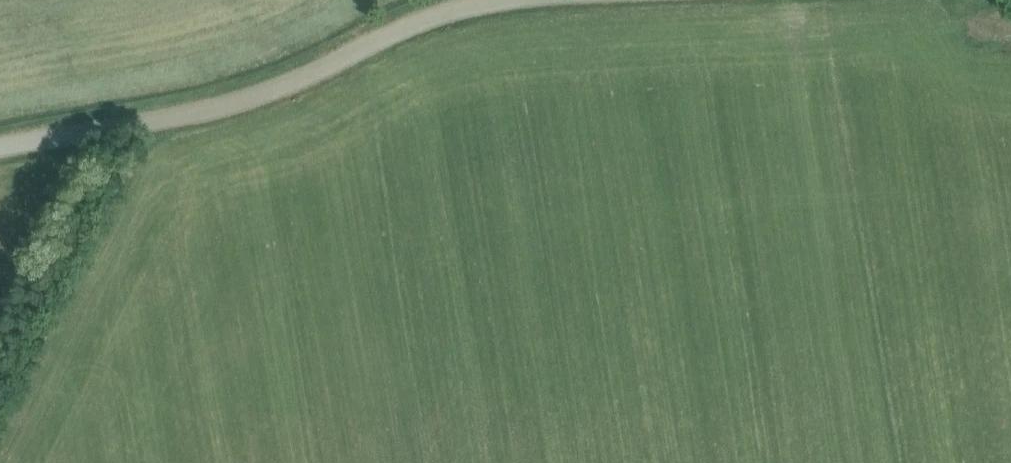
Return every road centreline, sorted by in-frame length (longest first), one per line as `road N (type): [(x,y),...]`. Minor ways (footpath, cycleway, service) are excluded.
road 1 (unclassified): [(0,146),(236,103),(436,15),(499,0)]

